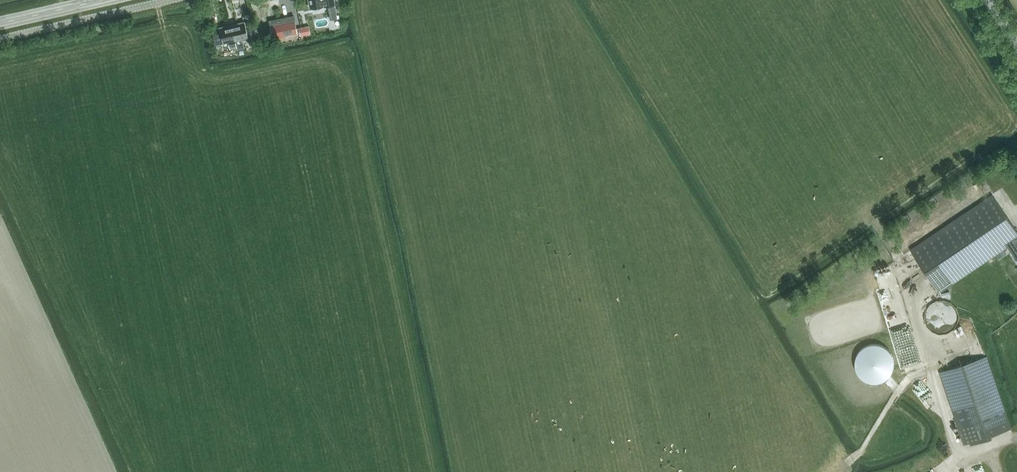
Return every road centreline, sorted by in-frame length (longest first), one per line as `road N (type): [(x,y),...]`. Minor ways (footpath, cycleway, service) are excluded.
road 1 (track): [(959,457),(901,279)]
road 2 (track): [(930,372),(898,392),(849,463)]

